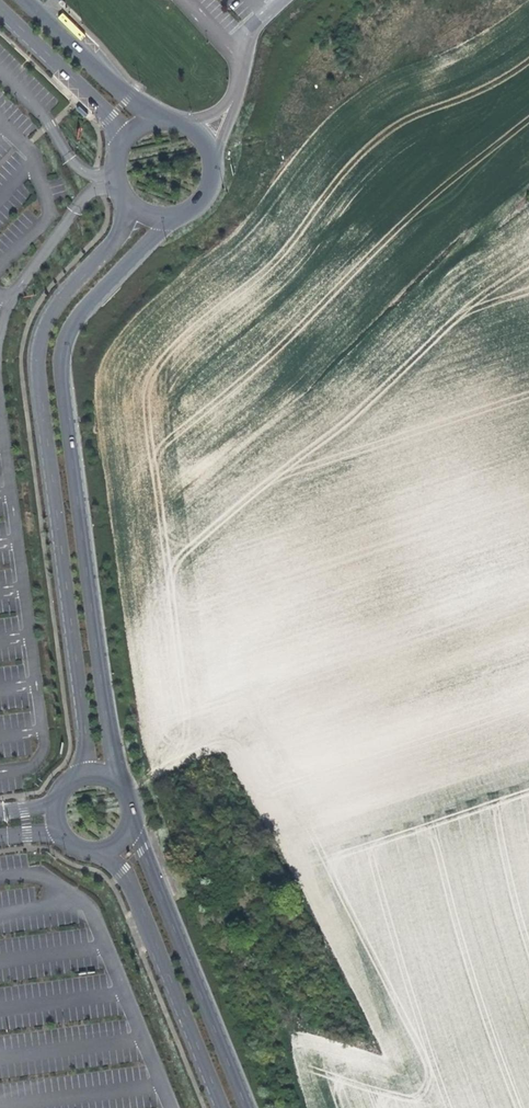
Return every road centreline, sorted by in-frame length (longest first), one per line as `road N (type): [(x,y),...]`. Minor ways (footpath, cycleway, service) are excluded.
road 1 (unclassified): [(121,786),(64,346),(74,322),(116,275),(181,217)]
road 2 (unclassified): [(127,204),(117,239),(40,332),(36,374),(88,776)]
road 3 (unclassified): [(248,1107),(131,819)]
road 4 (unclassified): [(93,851),(123,871),(220,1107)]
road 5 (unclassified): [(165,122),(27,0)]
road 6 (unclassified): [(0,10),(127,138)]
road 7 (unclassified): [(181,217),(207,196),(213,164),(198,135),(165,122)]

